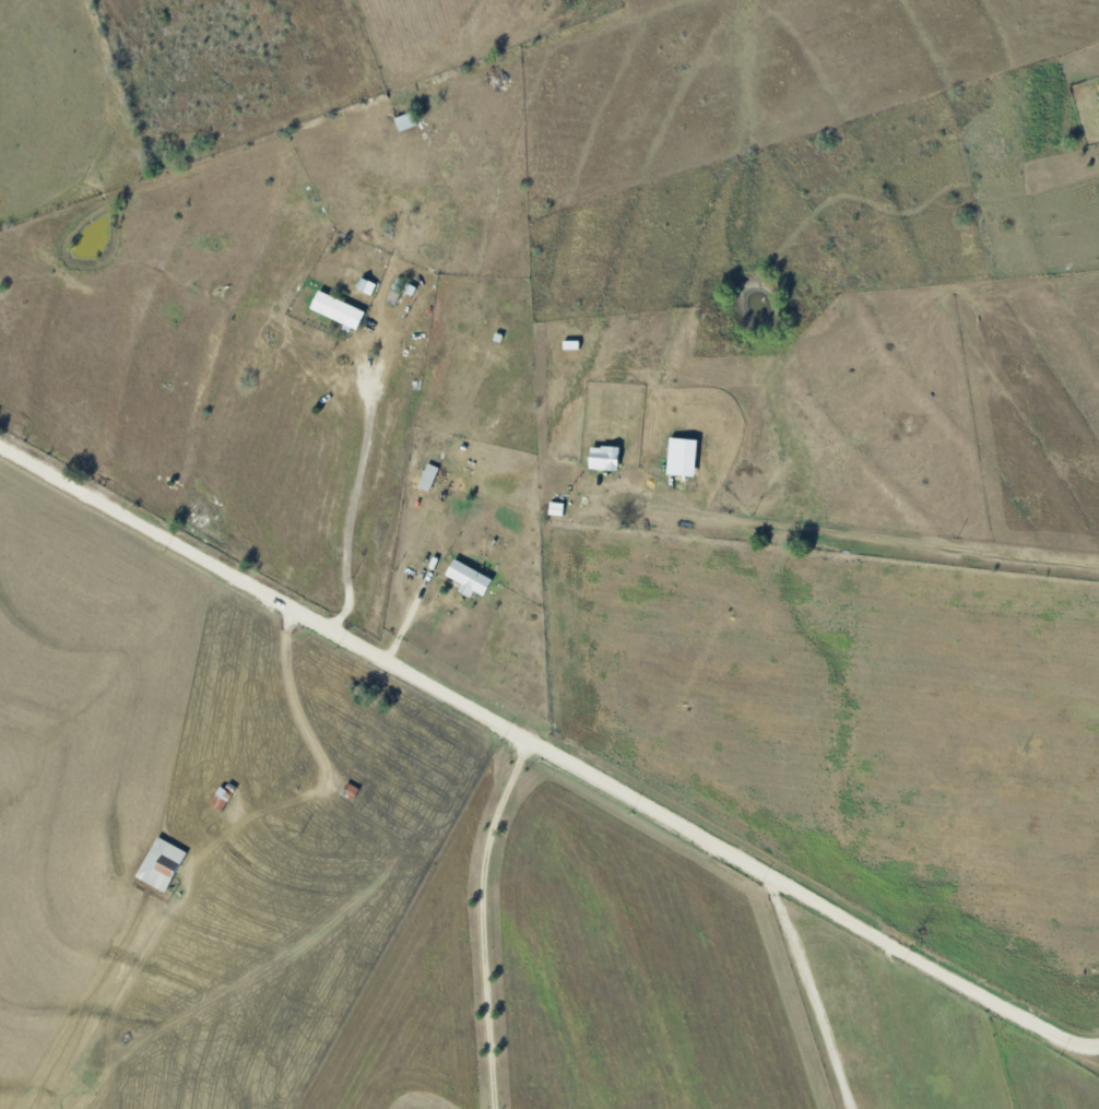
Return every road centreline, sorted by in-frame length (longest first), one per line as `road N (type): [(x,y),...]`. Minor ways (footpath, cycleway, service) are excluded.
road 1 (residential): [(1087,1045),(824,907),(0,443)]

